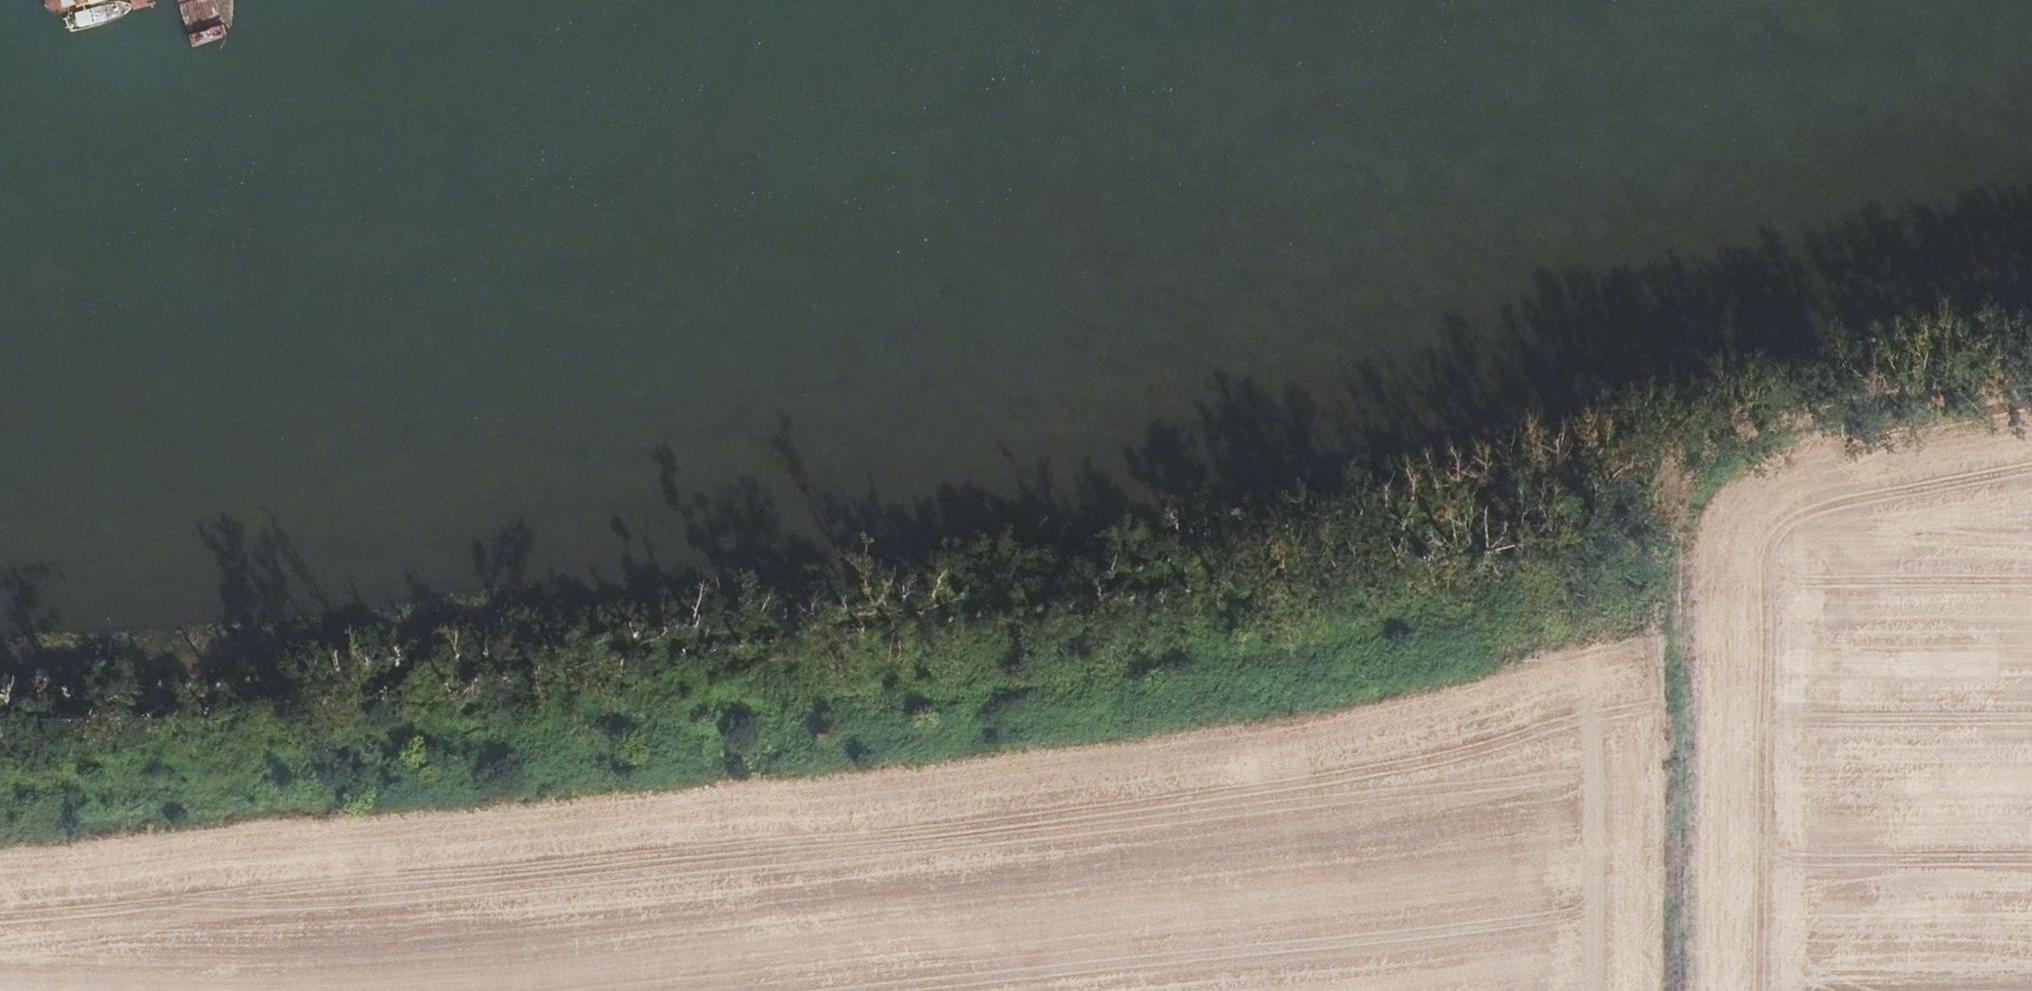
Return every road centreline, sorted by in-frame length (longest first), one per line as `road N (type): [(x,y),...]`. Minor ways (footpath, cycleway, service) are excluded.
road 1 (track): [(1686,455),(1677,990)]
road 2 (track): [(1686,455),(2031,386)]

